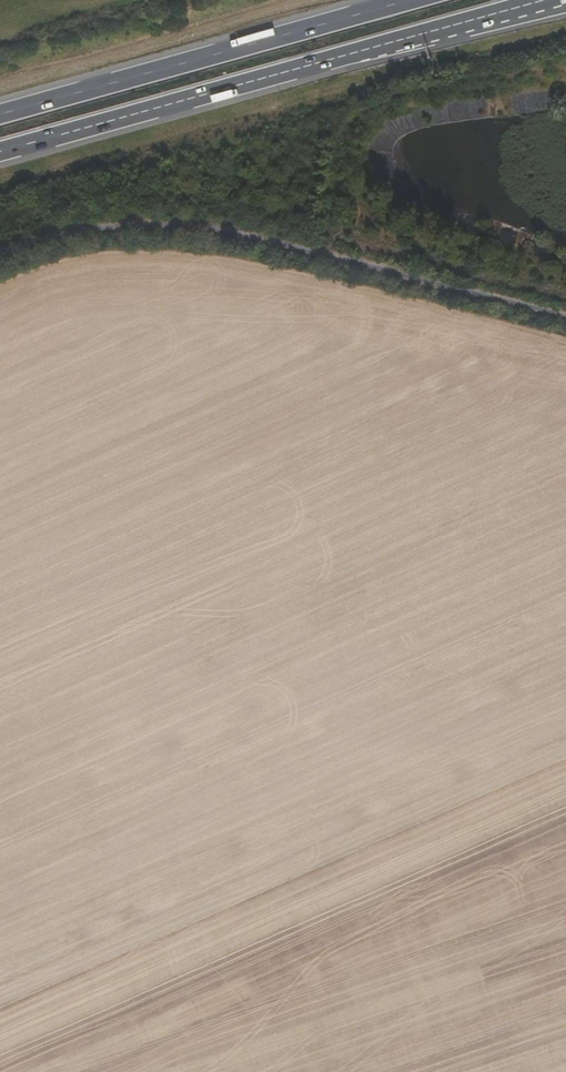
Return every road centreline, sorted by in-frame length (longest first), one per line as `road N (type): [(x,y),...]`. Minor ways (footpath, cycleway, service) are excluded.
road 1 (trunk): [(0,151),(559,0)]
road 2 (track): [(0,255),(142,227),(222,232),(565,315)]
road 3 (trunk): [(408,0),(0,113)]

